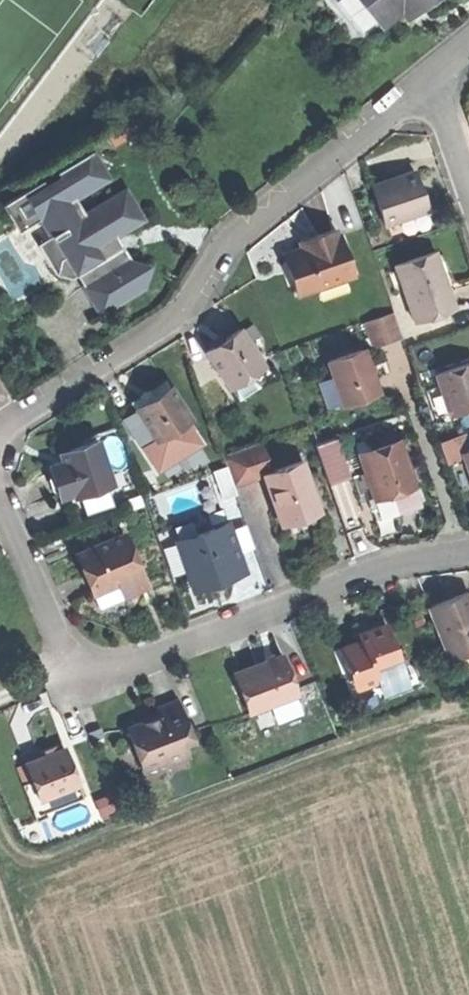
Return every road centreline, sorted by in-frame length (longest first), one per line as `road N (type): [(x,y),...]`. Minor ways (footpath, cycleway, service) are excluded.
road 1 (residential): [(433,82),(245,229),(166,320),(0,436)]
road 2 (track): [(468,708),(333,749),(55,861),(25,857),(0,823)]
road 3 (residential): [(468,553),(384,568),(134,665),(81,666)]
road 4 (residential): [(0,504),(55,633),(81,666)]

